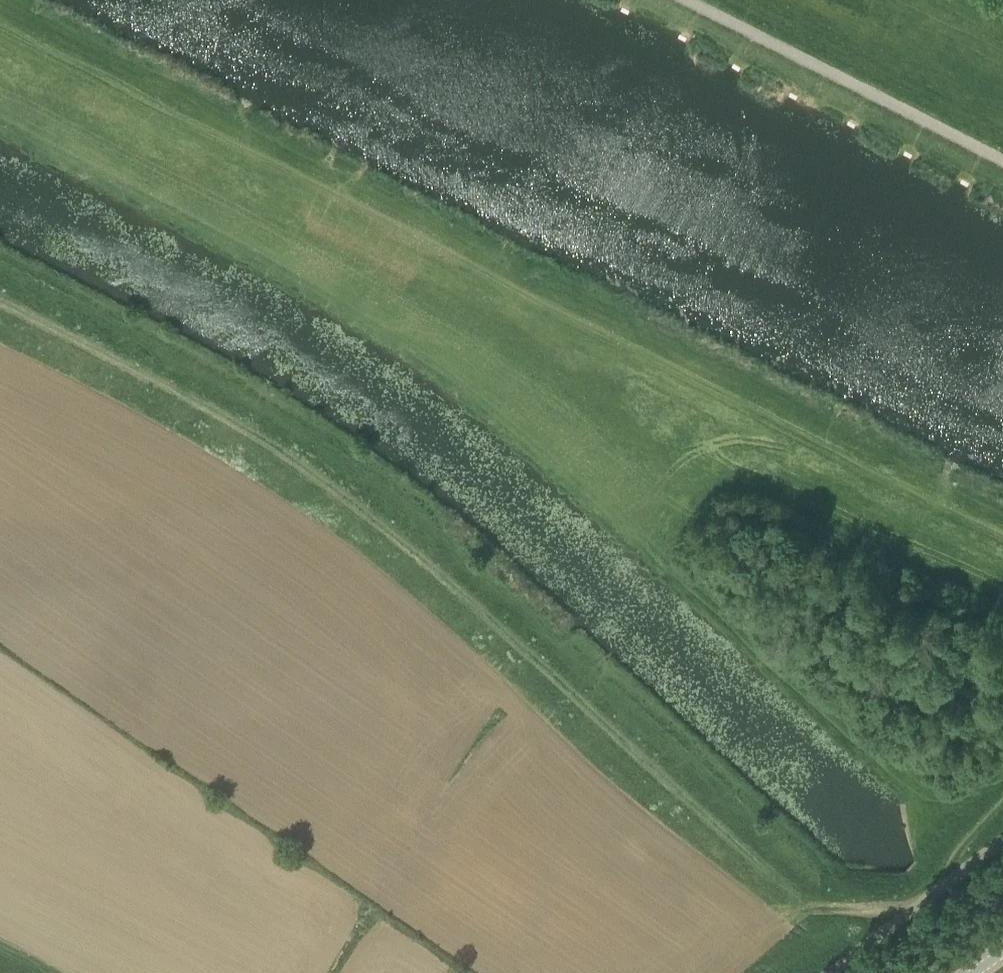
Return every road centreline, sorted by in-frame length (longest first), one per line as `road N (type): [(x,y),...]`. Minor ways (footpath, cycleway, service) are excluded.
road 1 (unclassified): [(1002,160),(688,0)]

